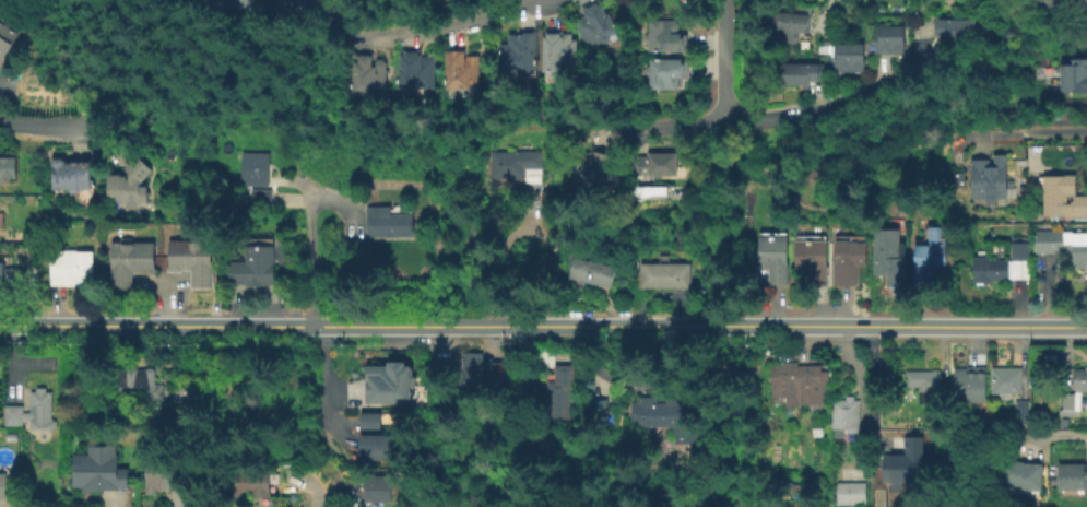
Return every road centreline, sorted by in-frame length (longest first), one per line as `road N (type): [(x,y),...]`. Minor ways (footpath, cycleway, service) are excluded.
road 1 (tertiary): [(1086,325),(0,324)]
road 2 (residential): [(723,120),(842,107),(913,70)]
road 3 (residential): [(308,184),(314,326)]
road 4 (residential): [(1086,133),(957,140)]
road 5 (residential): [(724,0),(723,120)]

